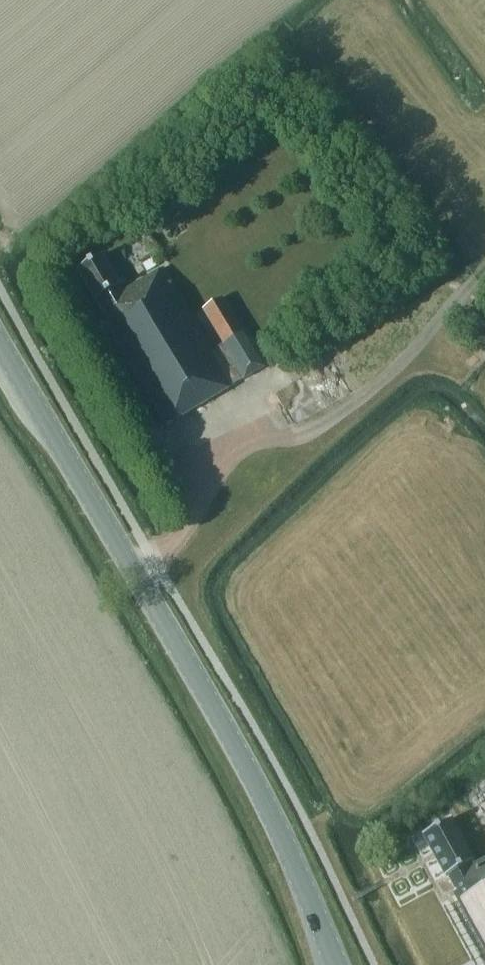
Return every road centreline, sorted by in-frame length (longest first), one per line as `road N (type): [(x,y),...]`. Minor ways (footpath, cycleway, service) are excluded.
road 1 (primary): [(335,964),(265,805),(0,346)]
road 2 (track): [(143,587),(227,468),(250,450),(332,419),(388,382),(484,278)]

